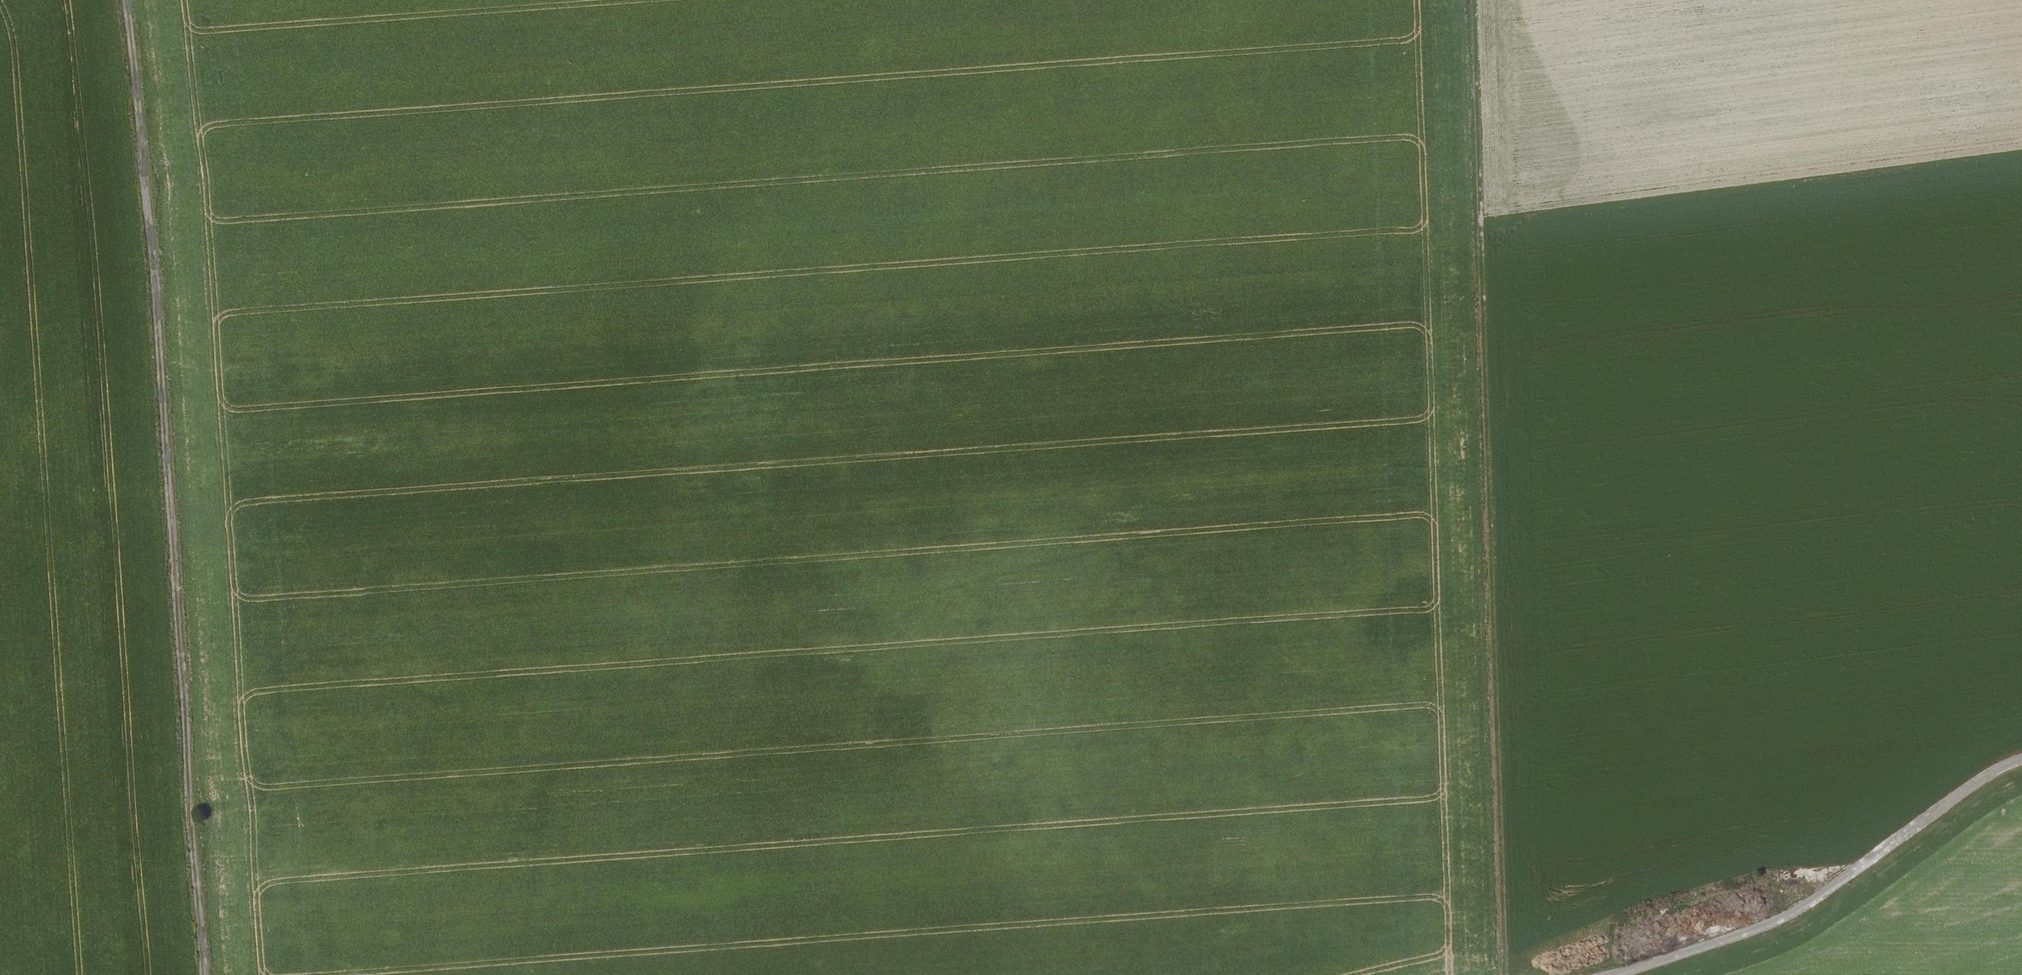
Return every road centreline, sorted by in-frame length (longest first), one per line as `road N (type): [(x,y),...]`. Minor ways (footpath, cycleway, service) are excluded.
road 1 (track): [(202,974),(154,263),(124,0)]
road 2 (track): [(2021,762),(1973,786),(1757,931),(1615,974)]

